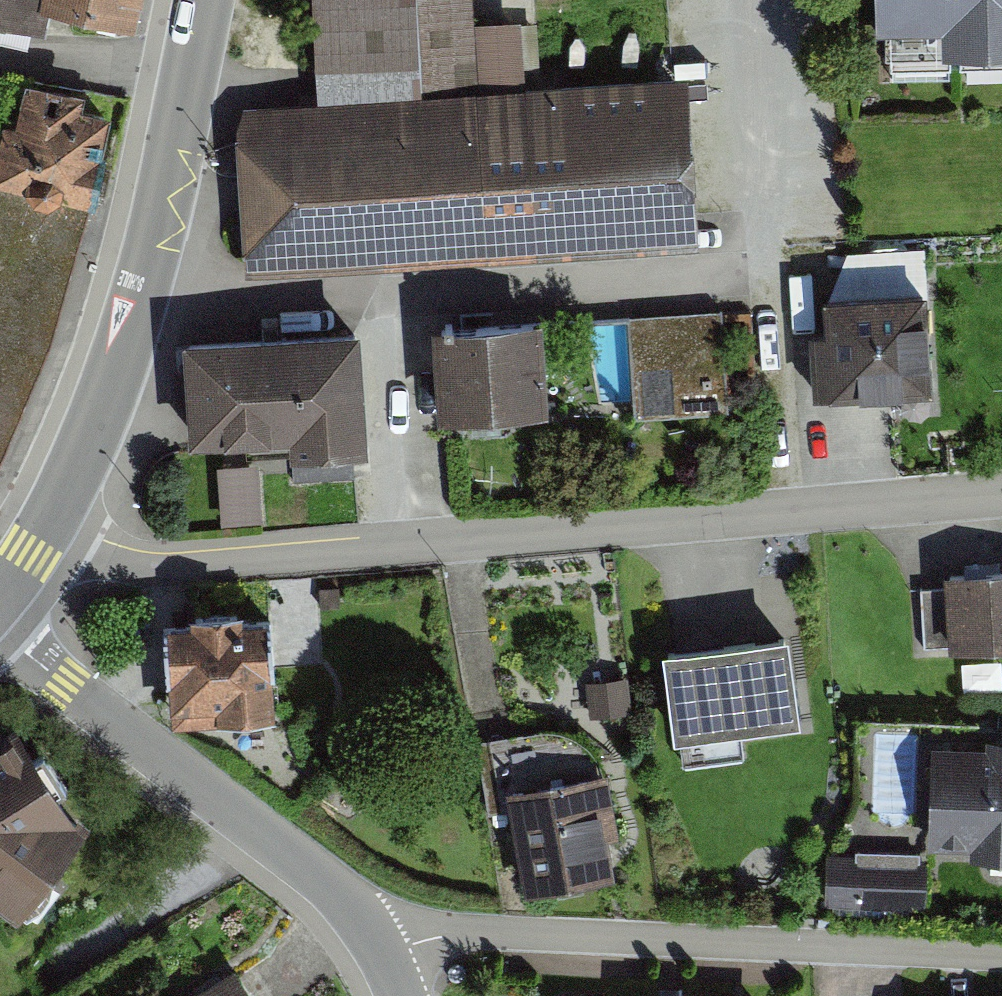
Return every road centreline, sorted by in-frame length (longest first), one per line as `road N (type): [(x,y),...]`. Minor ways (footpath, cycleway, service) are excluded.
road 1 (residential): [(53,526),(82,544),(177,575),(1001,513)]
road 2 (residential): [(386,952),(460,931),(1001,959)]
road 3 (residential): [(205,0),(154,257),(53,526)]
road 4 (residential): [(386,952),(316,871),(0,637)]

